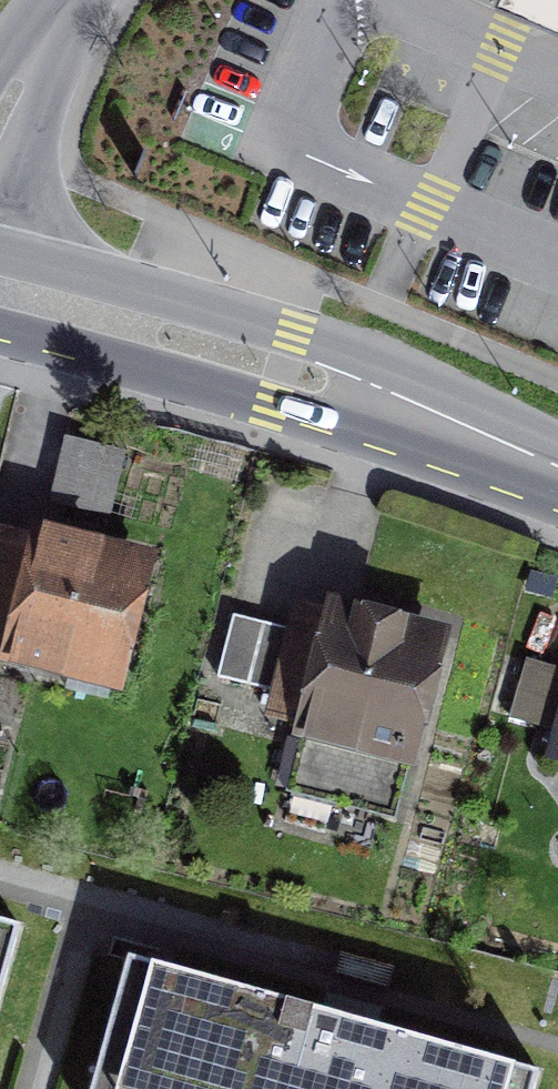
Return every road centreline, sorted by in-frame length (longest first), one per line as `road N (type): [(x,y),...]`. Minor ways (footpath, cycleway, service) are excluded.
road 1 (secondary): [(0,291),(281,364),(557,467)]
road 2 (unclassified): [(0,120),(69,0)]

